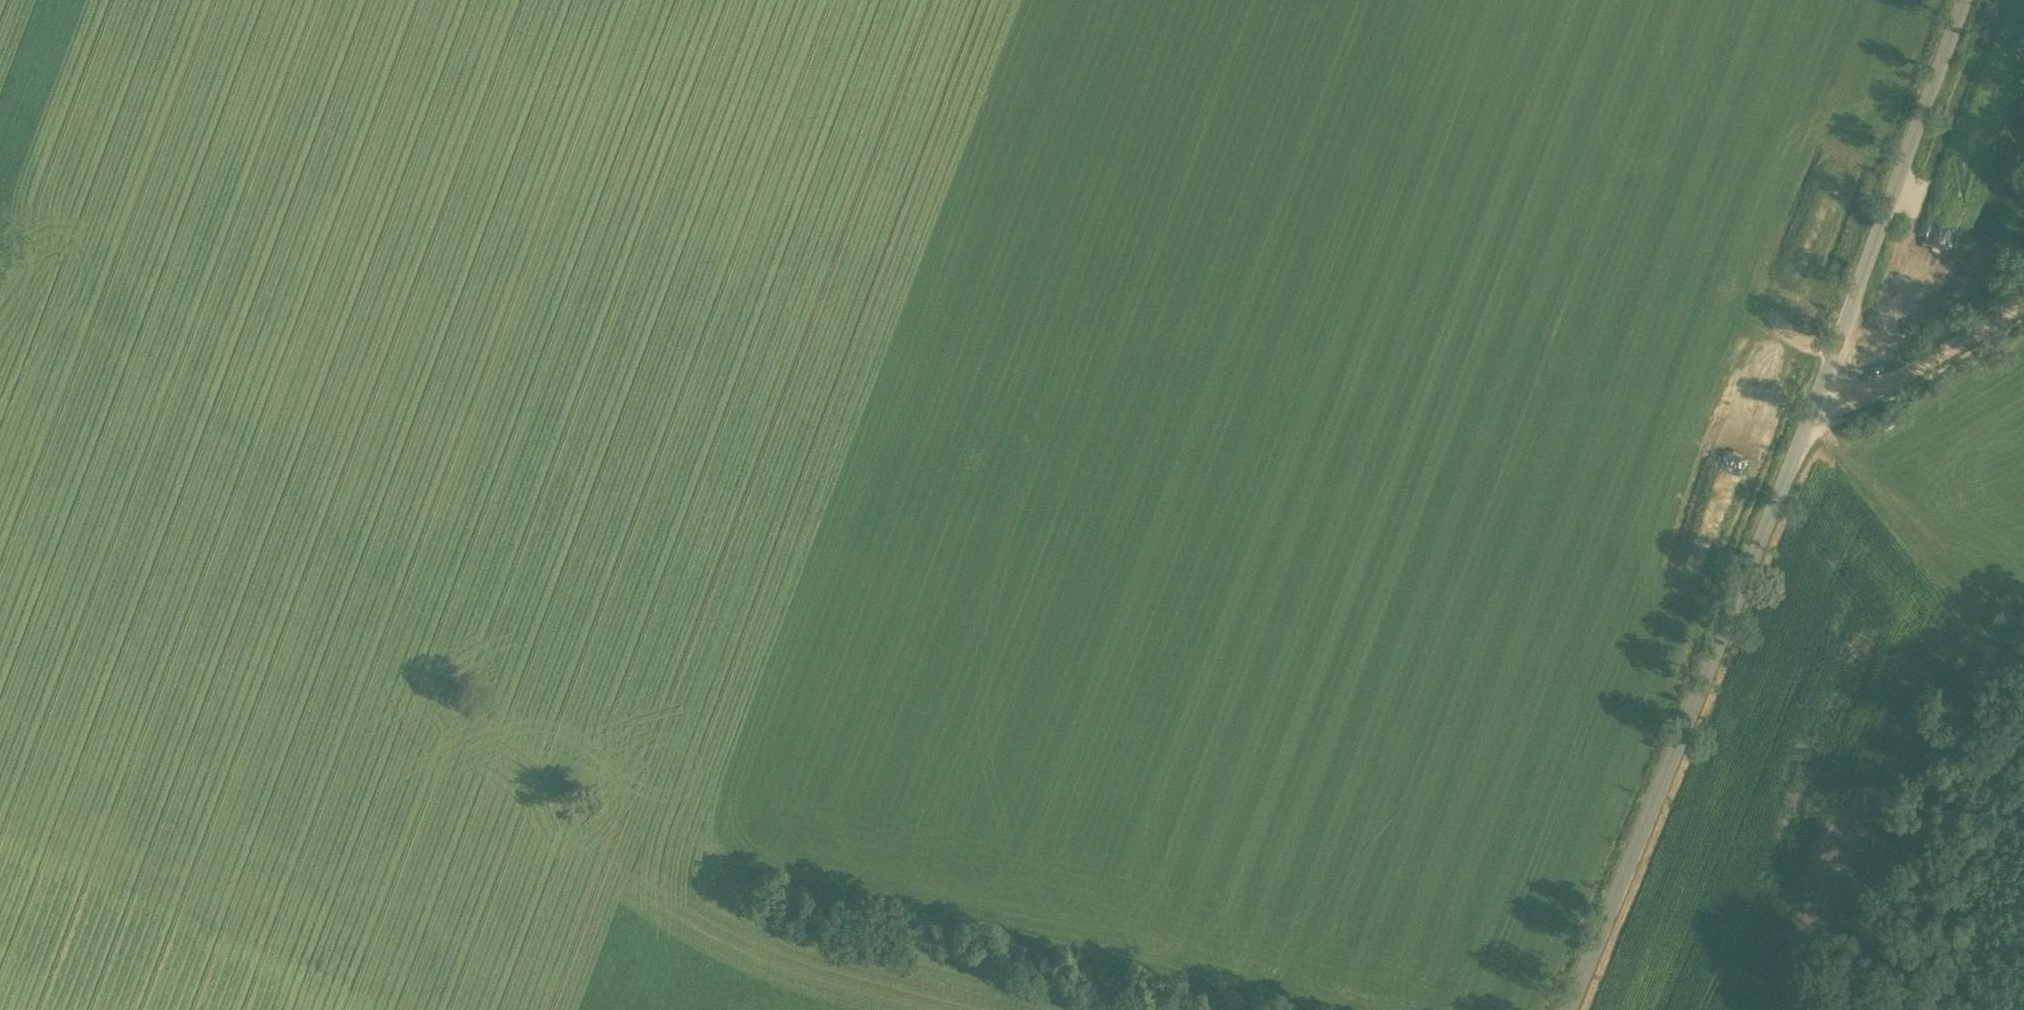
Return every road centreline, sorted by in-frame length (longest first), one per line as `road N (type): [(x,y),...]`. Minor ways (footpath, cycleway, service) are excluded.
road 1 (tertiary): [(1569,1009),(1806,429),(1966,0)]
road 2 (track): [(2023,298),(1806,429)]

